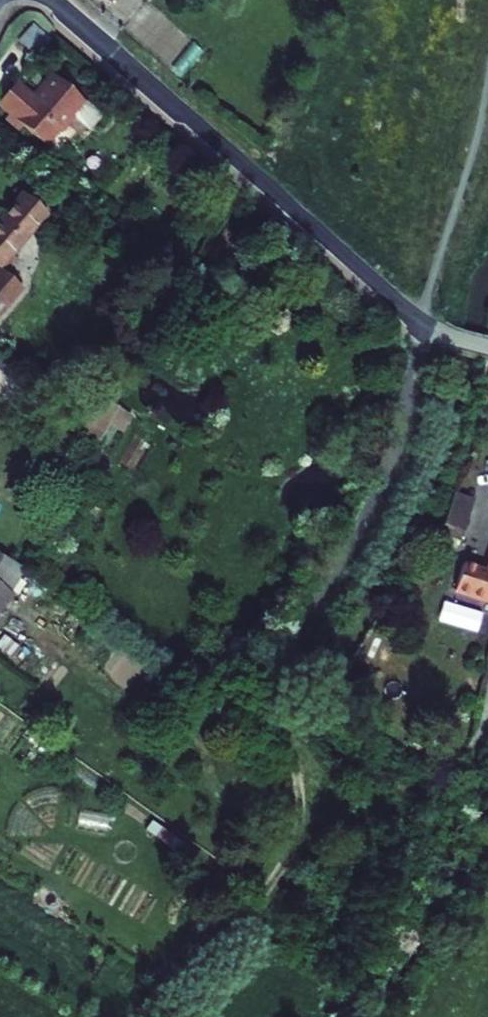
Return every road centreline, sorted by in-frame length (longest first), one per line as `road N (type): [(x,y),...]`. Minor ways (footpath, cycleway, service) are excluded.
road 1 (track): [(136,1016),(289,862),(303,825),(288,656),(356,548),(404,452),(423,325)]
road 2 (residential): [(58,0),(407,312),(487,348)]

